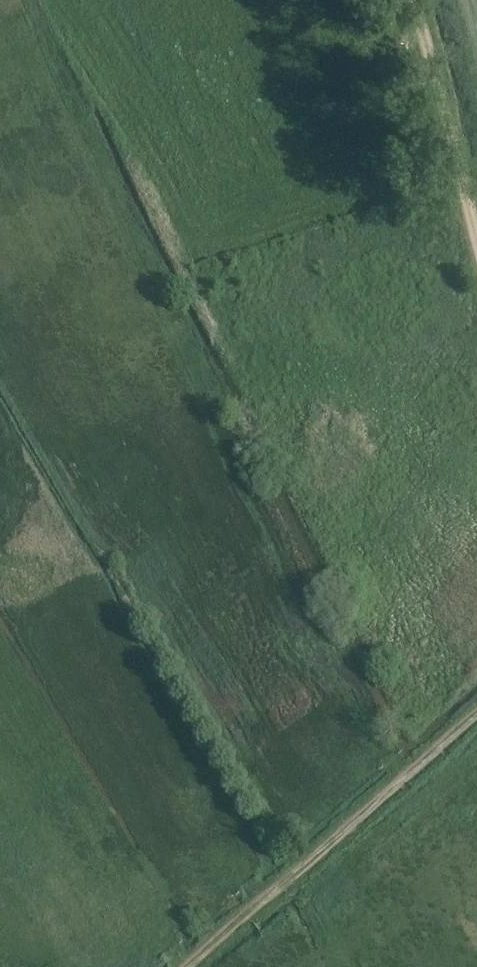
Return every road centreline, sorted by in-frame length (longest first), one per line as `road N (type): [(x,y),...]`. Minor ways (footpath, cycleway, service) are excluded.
road 1 (track): [(191,966),(476,712)]
road 2 (track): [(410,0),(476,251)]

